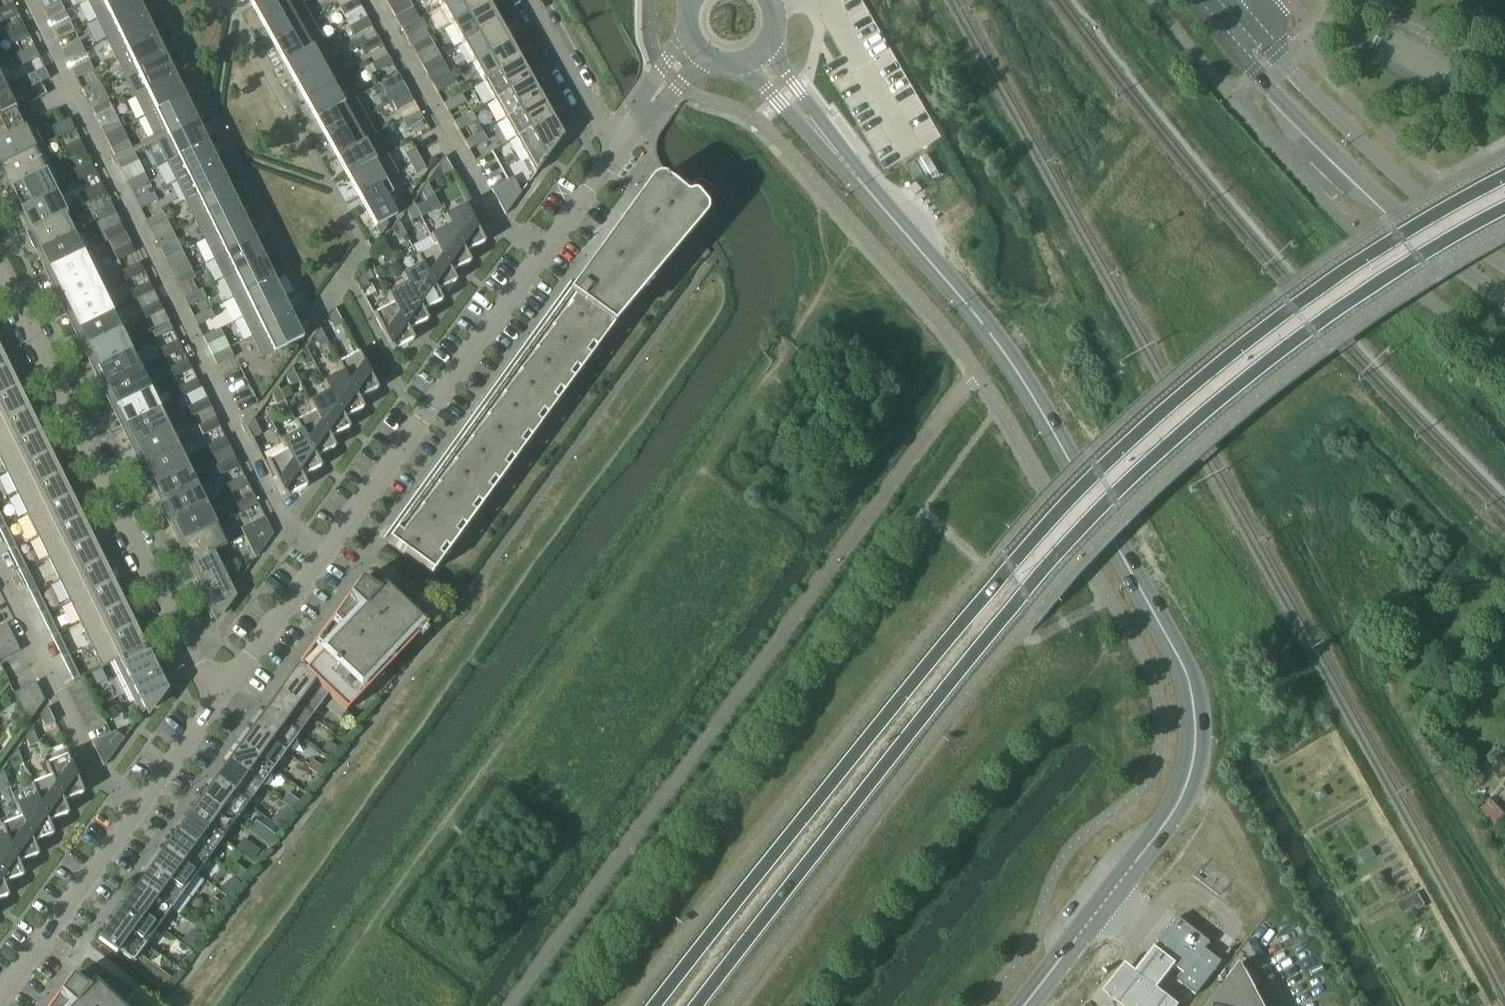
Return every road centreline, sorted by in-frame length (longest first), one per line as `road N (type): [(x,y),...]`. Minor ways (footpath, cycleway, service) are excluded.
road 1 (secondary): [(1504,180),(1295,312),(1120,455),(1009,568),(653,1005)]
road 2 (secondary): [(695,1005),(940,691),(1123,491),(1311,334),(1504,212)]
road 3 (tertiary): [(1195,716),(1189,682),(1020,377),(839,156)]
road 4 (residential): [(324,554),(295,535),(276,508),(73,93)]
road 5 (residential): [(222,693),(190,657),(7,278)]
road 6 (secondary): [(1234,48),(1377,194),(1504,298)]
road 7 (residential): [(324,554),(541,257)]
road 8 (tertiary): [(1195,716),(1193,763),(1166,824),(1024,1005)]
road 9 (secondary): [(1504,262),(1377,157),(1255,30)]
road 10 (residential): [(541,257),(489,215),(371,0)]
road 11 (residential): [(141,807),(95,770),(0,581)]
road 12 (residential): [(0,1001),(141,807)]
road 13 (residential): [(222,693),(324,554)]
road 14 (residential): [(617,148),(530,0)]
road 15 (residential): [(141,807),(222,693)]
road 16 (tertiary): [(740,64),(839,156)]
road 17 (residential): [(541,257),(617,148)]
road 18 (tertiary): [(839,156),(769,44)]

